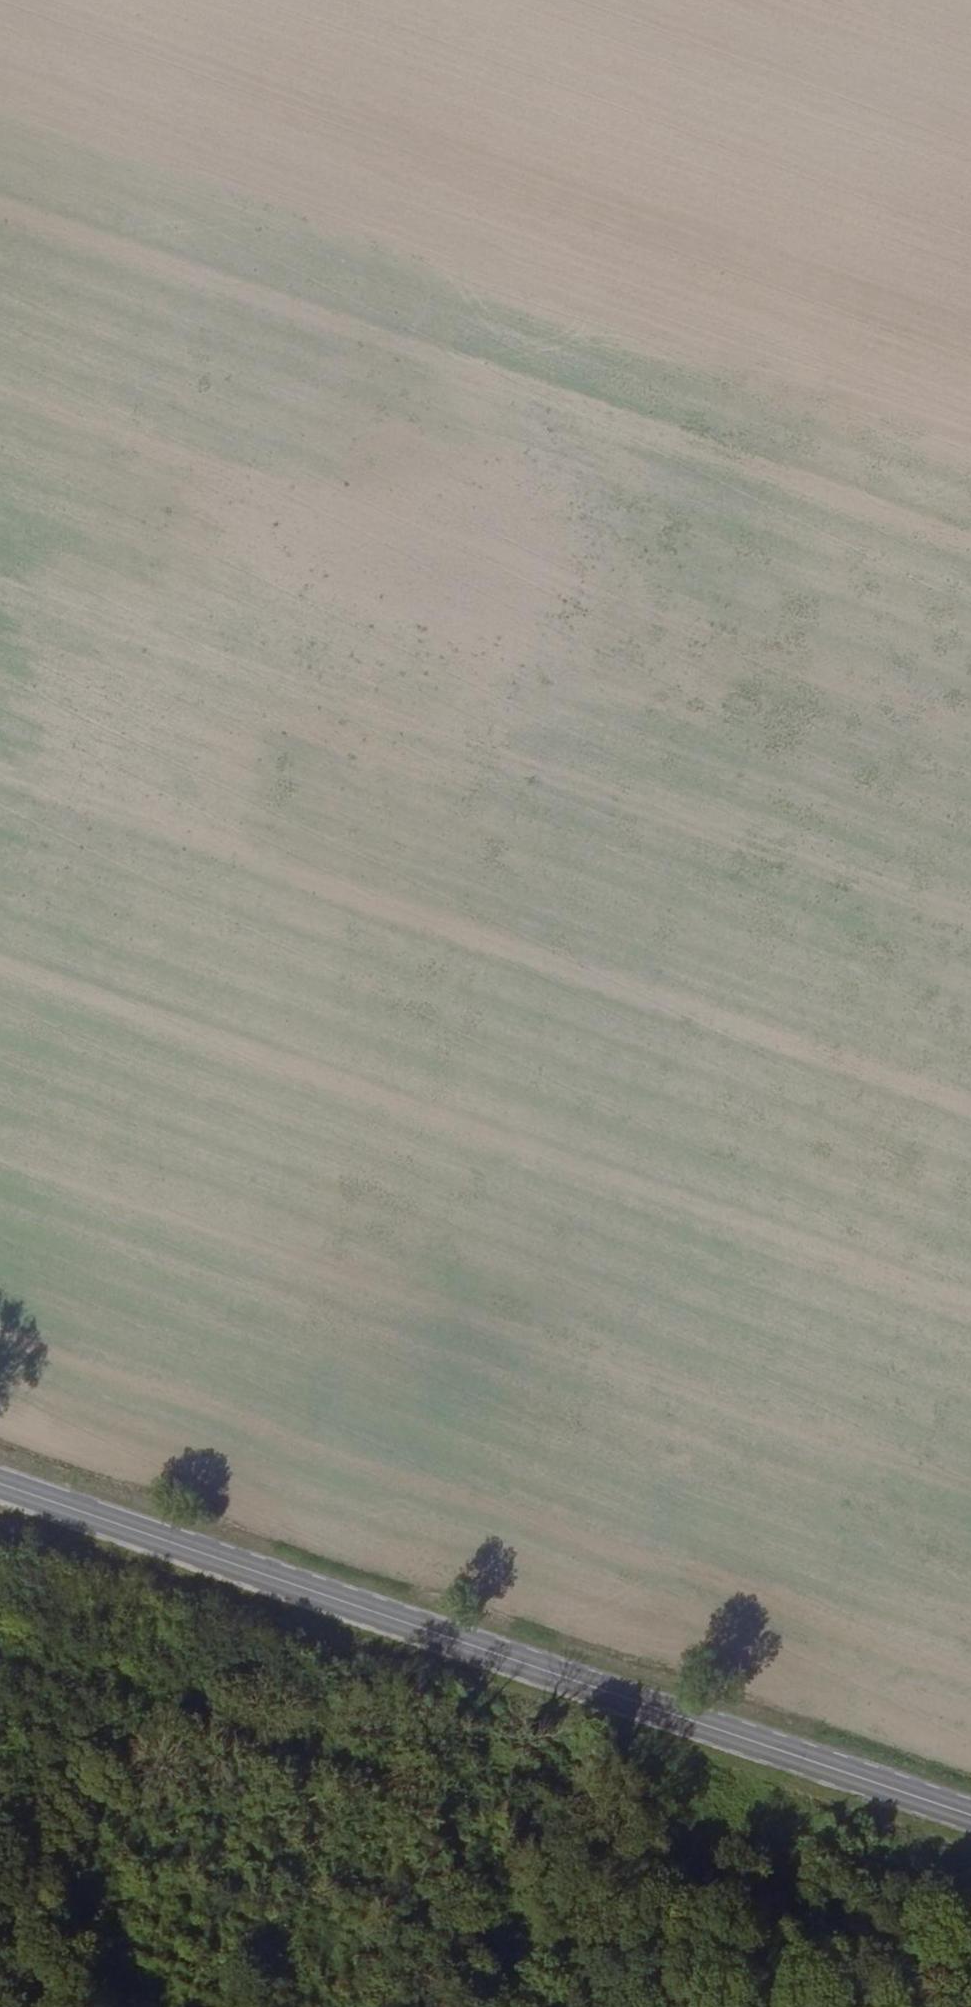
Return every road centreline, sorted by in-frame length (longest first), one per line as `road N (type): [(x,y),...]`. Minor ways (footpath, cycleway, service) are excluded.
road 1 (primary): [(970,1815),(0,1480)]

